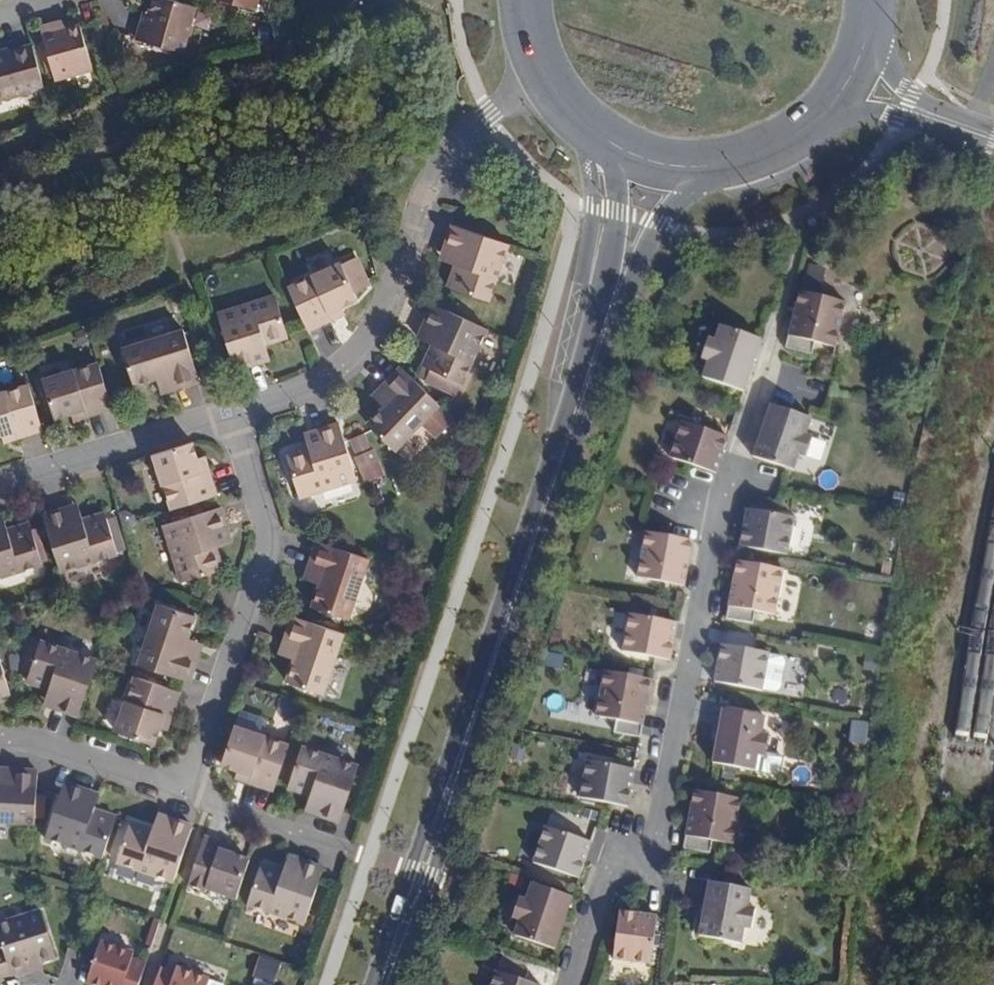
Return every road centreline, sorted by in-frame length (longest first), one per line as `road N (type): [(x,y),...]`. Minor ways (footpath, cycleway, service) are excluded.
road 1 (secondary): [(394,984),(628,285),(660,222),(715,170)]
road 2 (secondary): [(607,145),(614,211),(600,303),(372,984)]
road 3 (residential): [(782,315),(729,477),(667,762),(605,877),(568,984)]
road 4 (residential): [(543,79),(450,148),(365,343),(315,382),(230,415)]
road 5 (residential): [(230,415),(266,543),(186,791)]
road 6 (residential): [(230,415),(0,485)]
road 7 (residential): [(186,791),(27,739),(0,740)]
road 8 (residential): [(186,791),(346,847)]
road 9 (secondary): [(715,170),(784,149),(828,116)]

